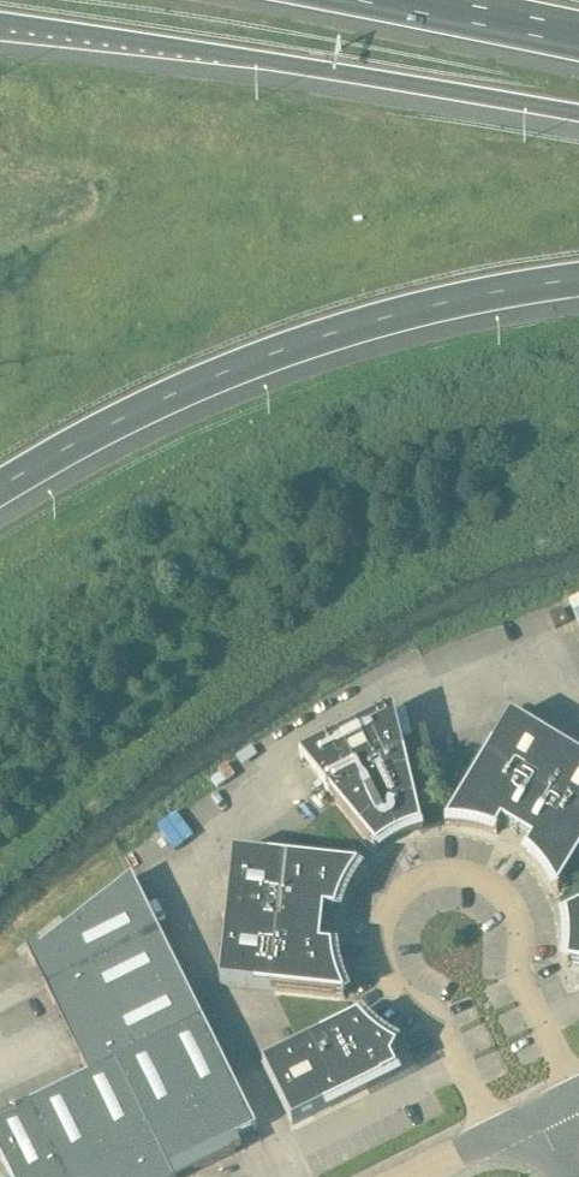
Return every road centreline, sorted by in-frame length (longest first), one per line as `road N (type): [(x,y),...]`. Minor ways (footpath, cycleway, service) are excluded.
road 1 (motorway): [(0,487),(198,385),(284,351),(368,323),(578,281)]
road 2 (unclassified): [(578,1096),(520,973),(511,904),(469,873),(421,877),(383,919),(382,960),(397,988),(437,1023),(494,1139)]
road 3 (motorway): [(0,20),(578,116)]
road 4 (motorway): [(397,0),(578,36)]

